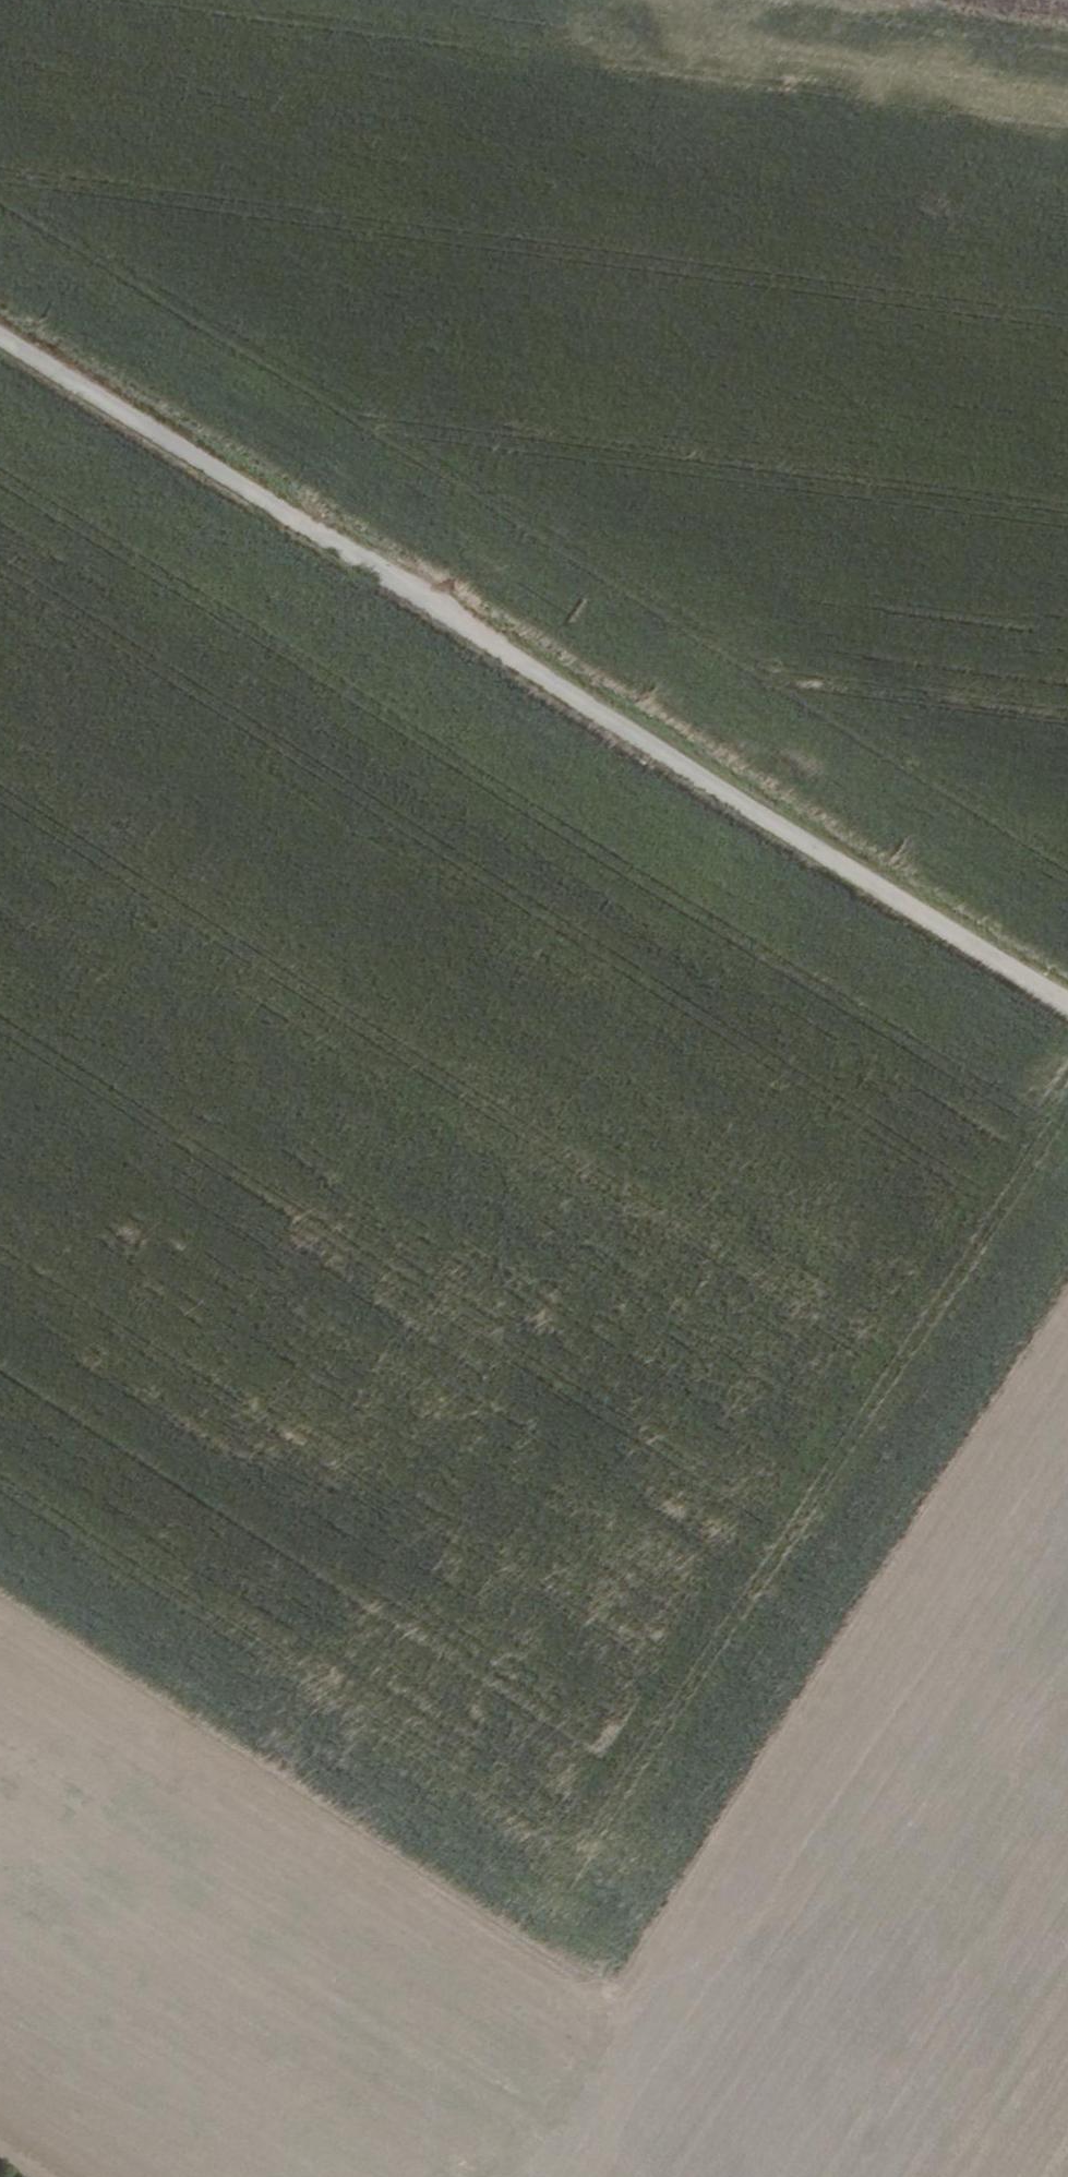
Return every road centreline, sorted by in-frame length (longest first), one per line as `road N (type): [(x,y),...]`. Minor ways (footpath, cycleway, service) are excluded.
road 1 (track): [(0,346),(1067,1014)]

